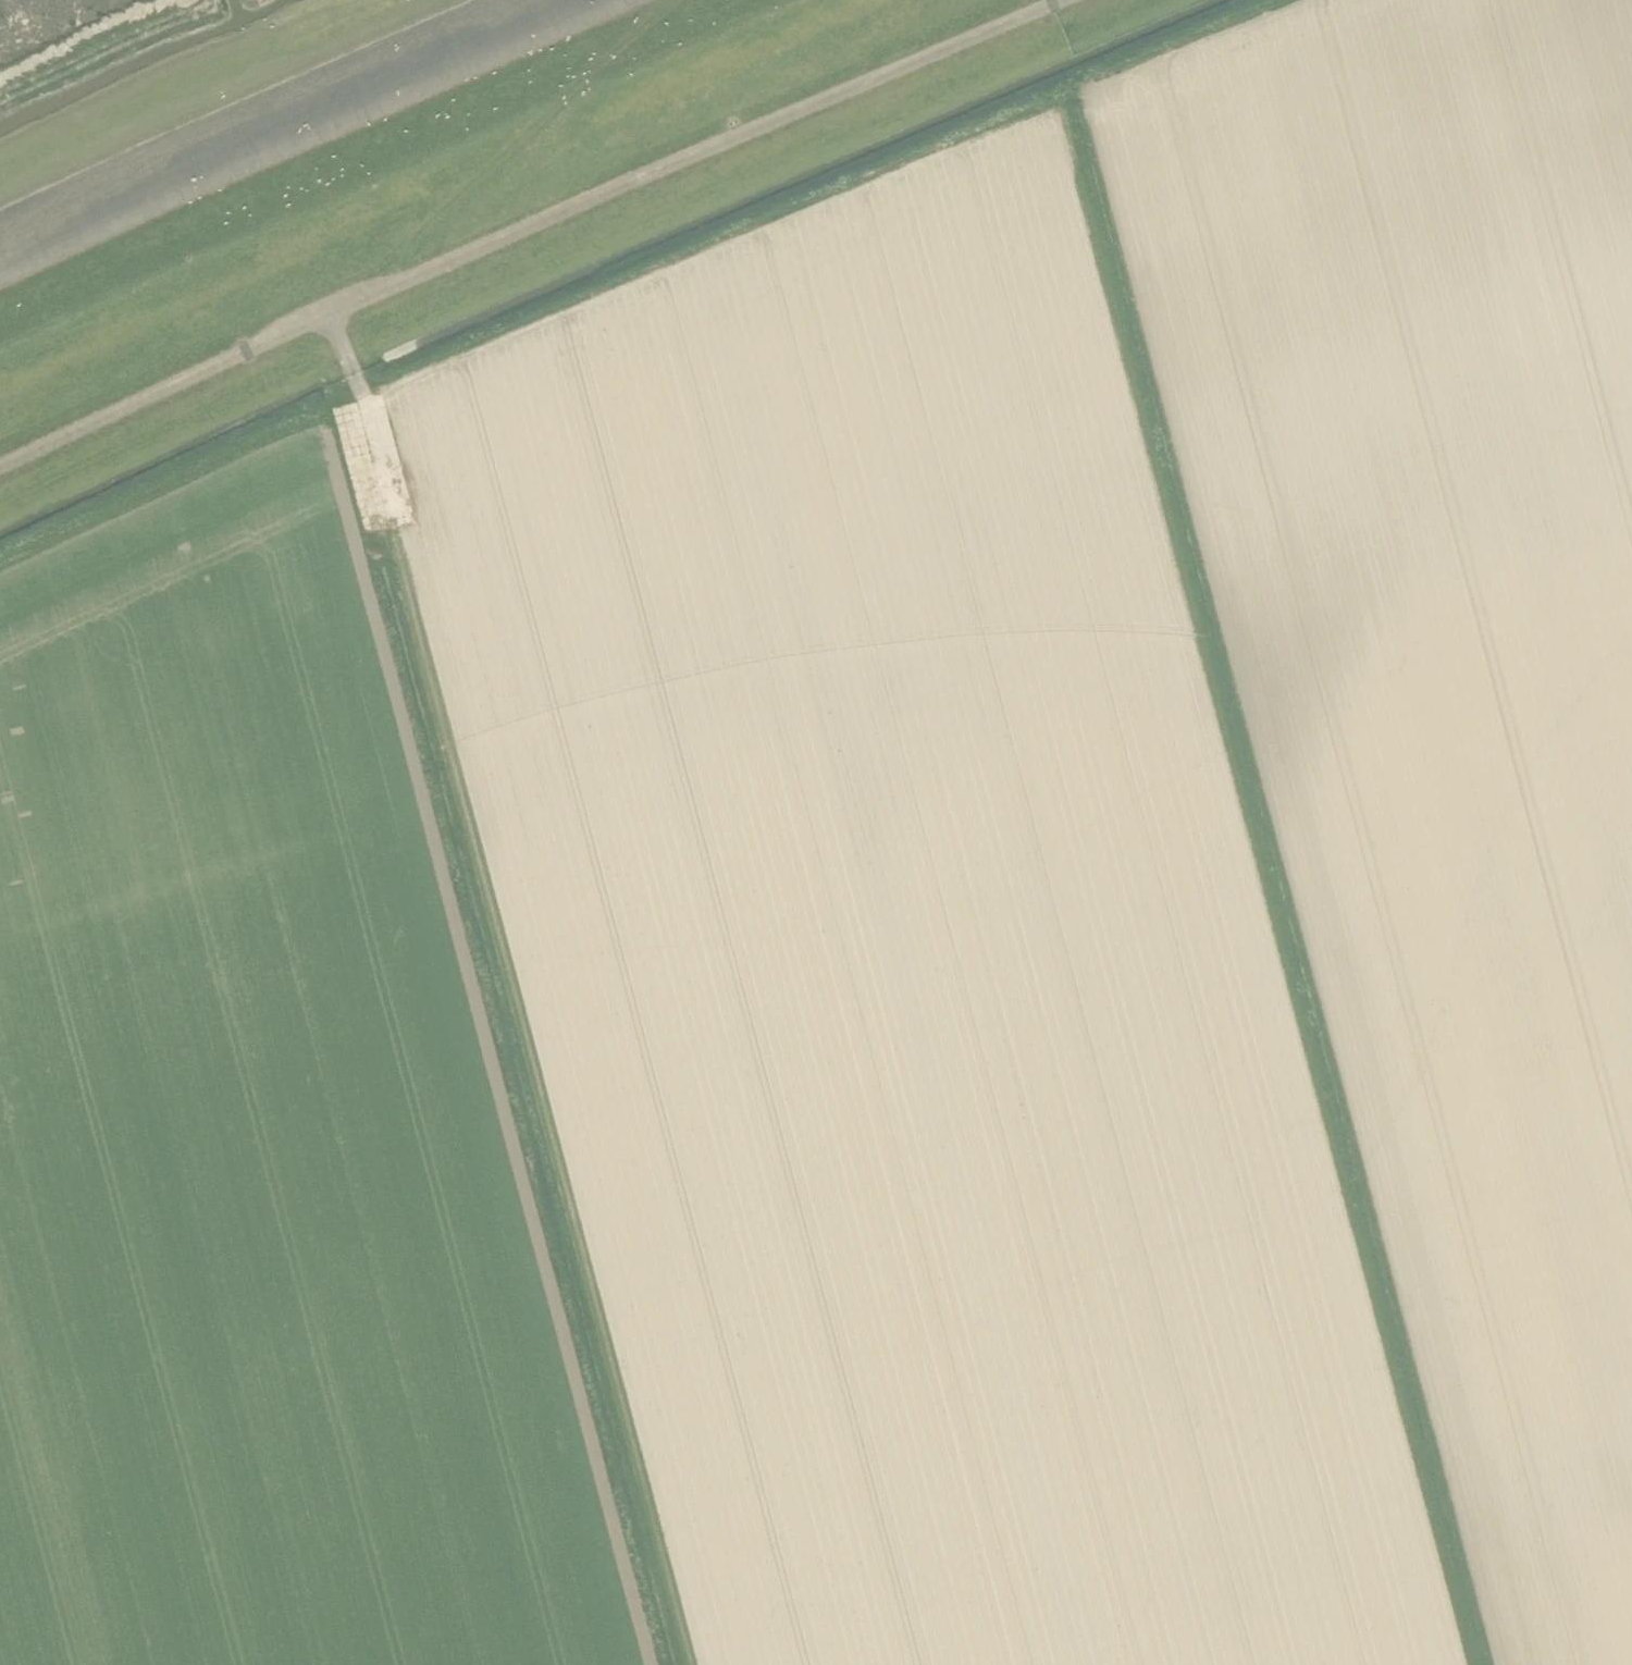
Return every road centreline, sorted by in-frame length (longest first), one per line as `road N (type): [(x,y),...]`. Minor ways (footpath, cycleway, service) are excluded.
road 1 (track): [(332,310),(668,0)]

